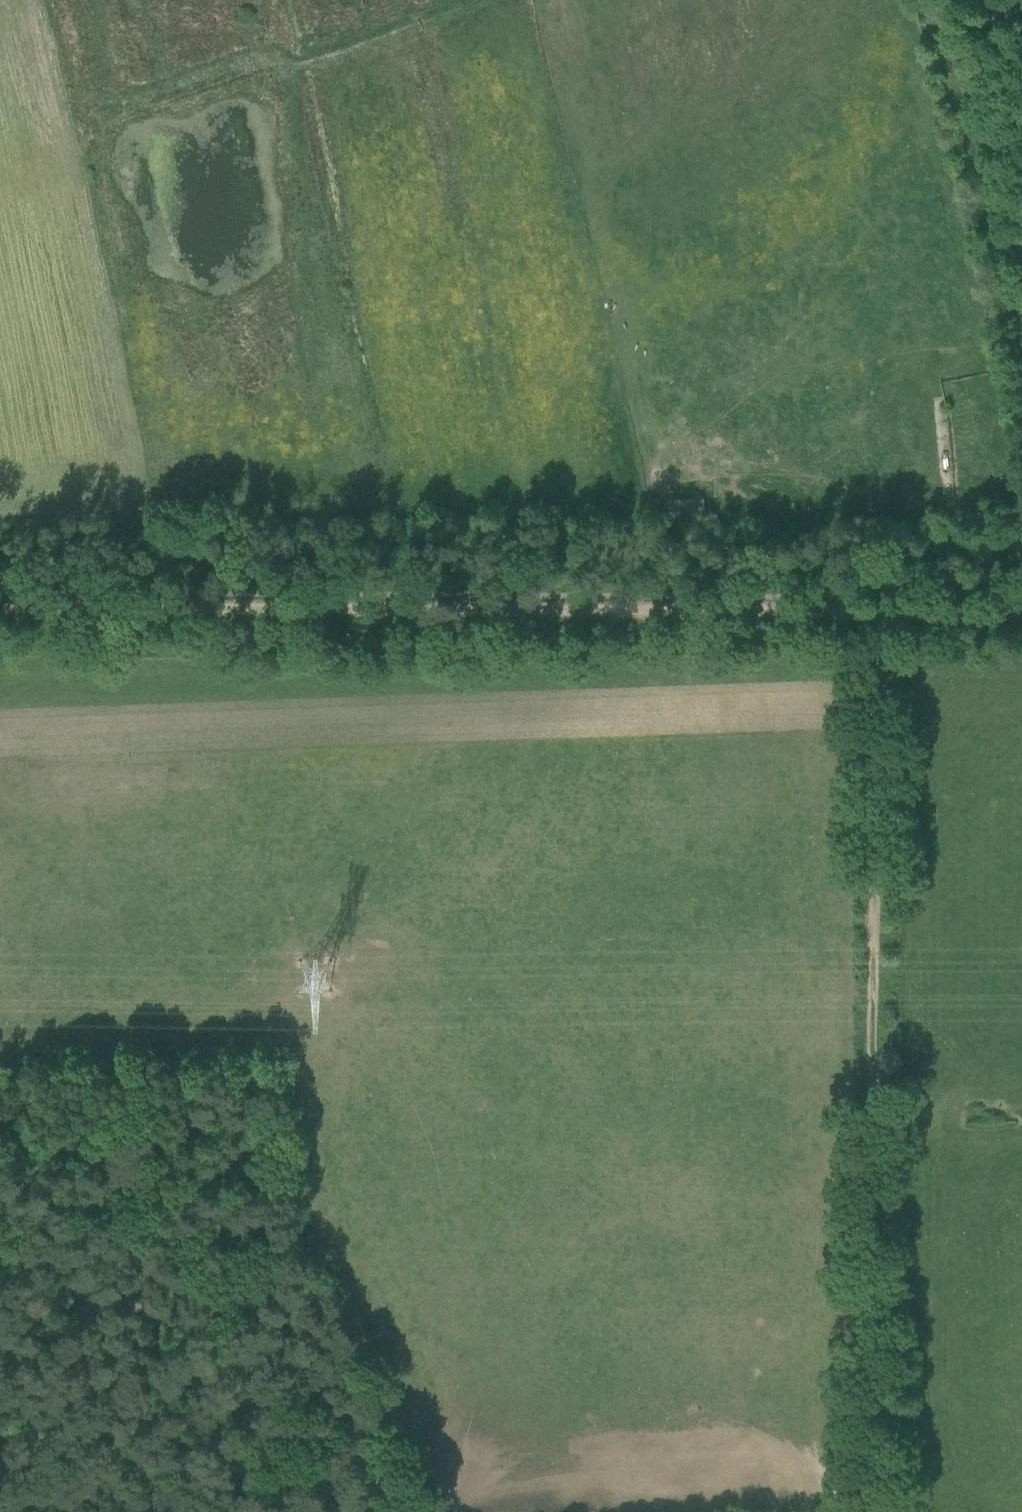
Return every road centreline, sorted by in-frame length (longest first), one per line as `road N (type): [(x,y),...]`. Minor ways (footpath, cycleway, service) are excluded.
road 1 (track): [(1021,617),(0,618)]
road 2 (track): [(865,1511),(861,608)]

